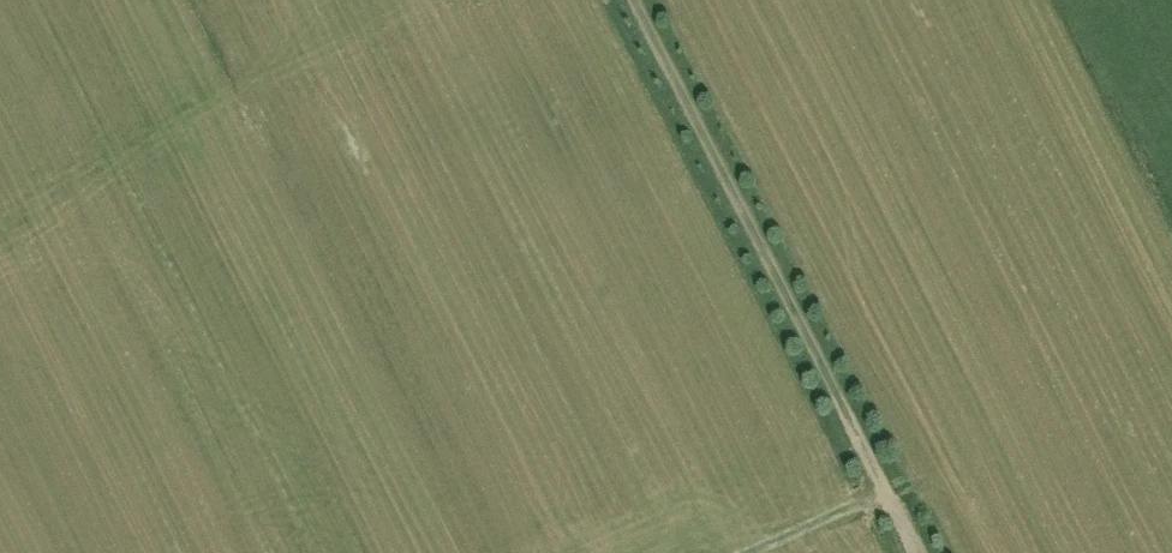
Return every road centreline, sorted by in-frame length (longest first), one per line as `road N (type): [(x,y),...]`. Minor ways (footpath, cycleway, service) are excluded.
road 1 (track): [(634,0),(918,552)]

